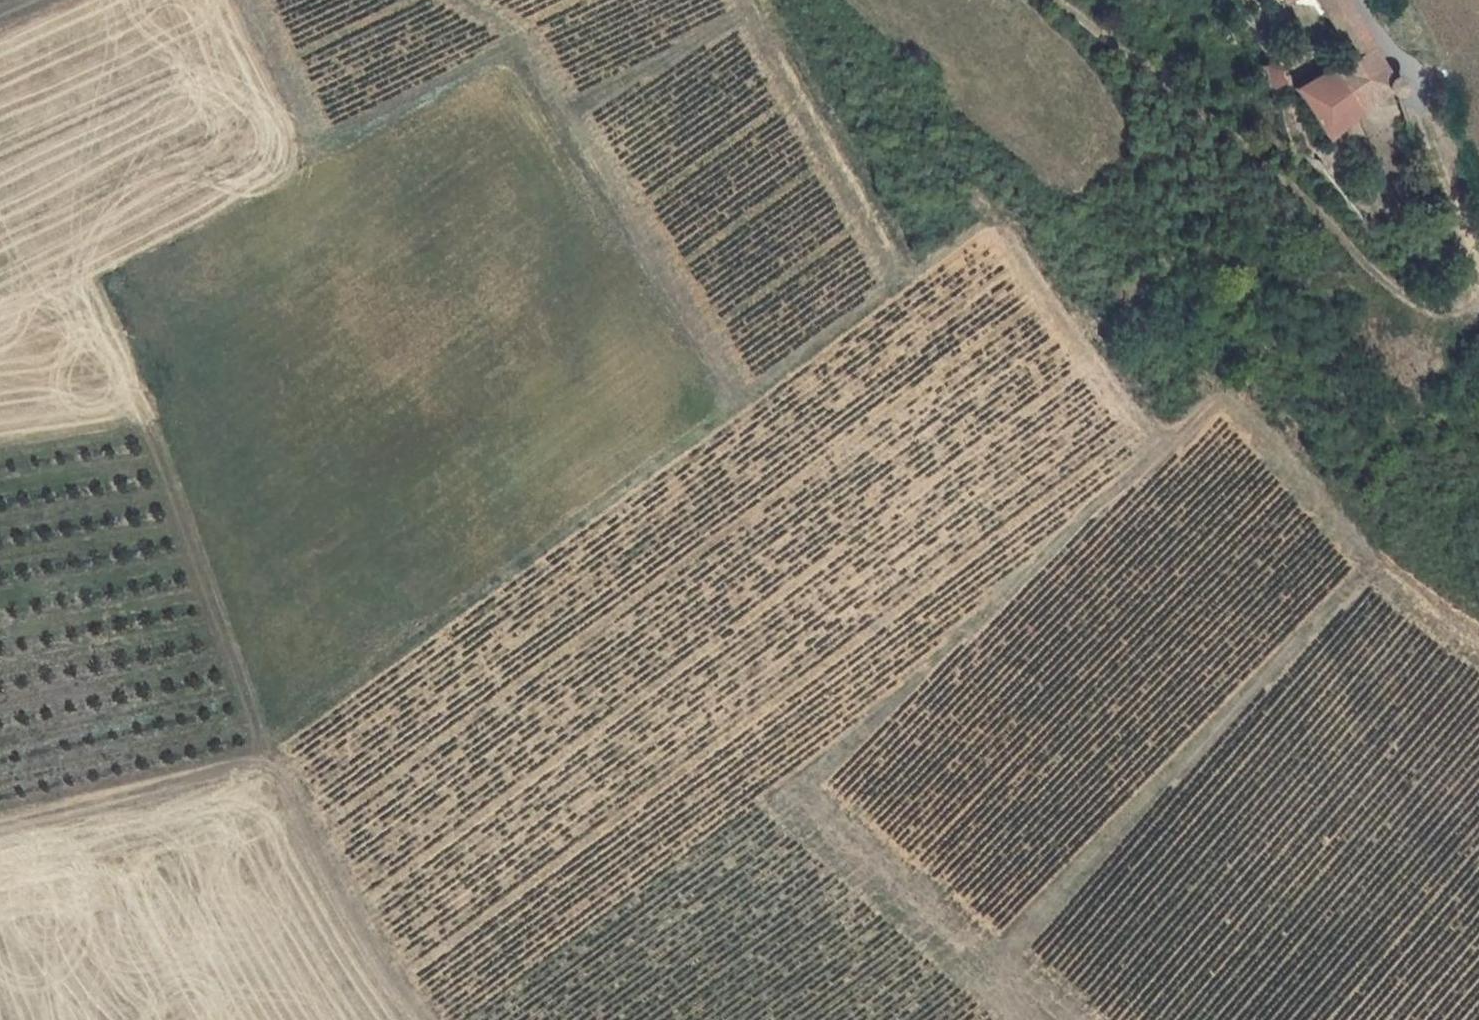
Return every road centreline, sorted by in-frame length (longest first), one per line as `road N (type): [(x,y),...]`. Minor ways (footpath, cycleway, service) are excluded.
road 1 (track): [(1055,0),(1240,139),(1428,314),(1460,302),(1478,282)]
road 2 (unclassified): [(1357,0),(1392,58),(1413,73),(1410,106),(1478,282)]

